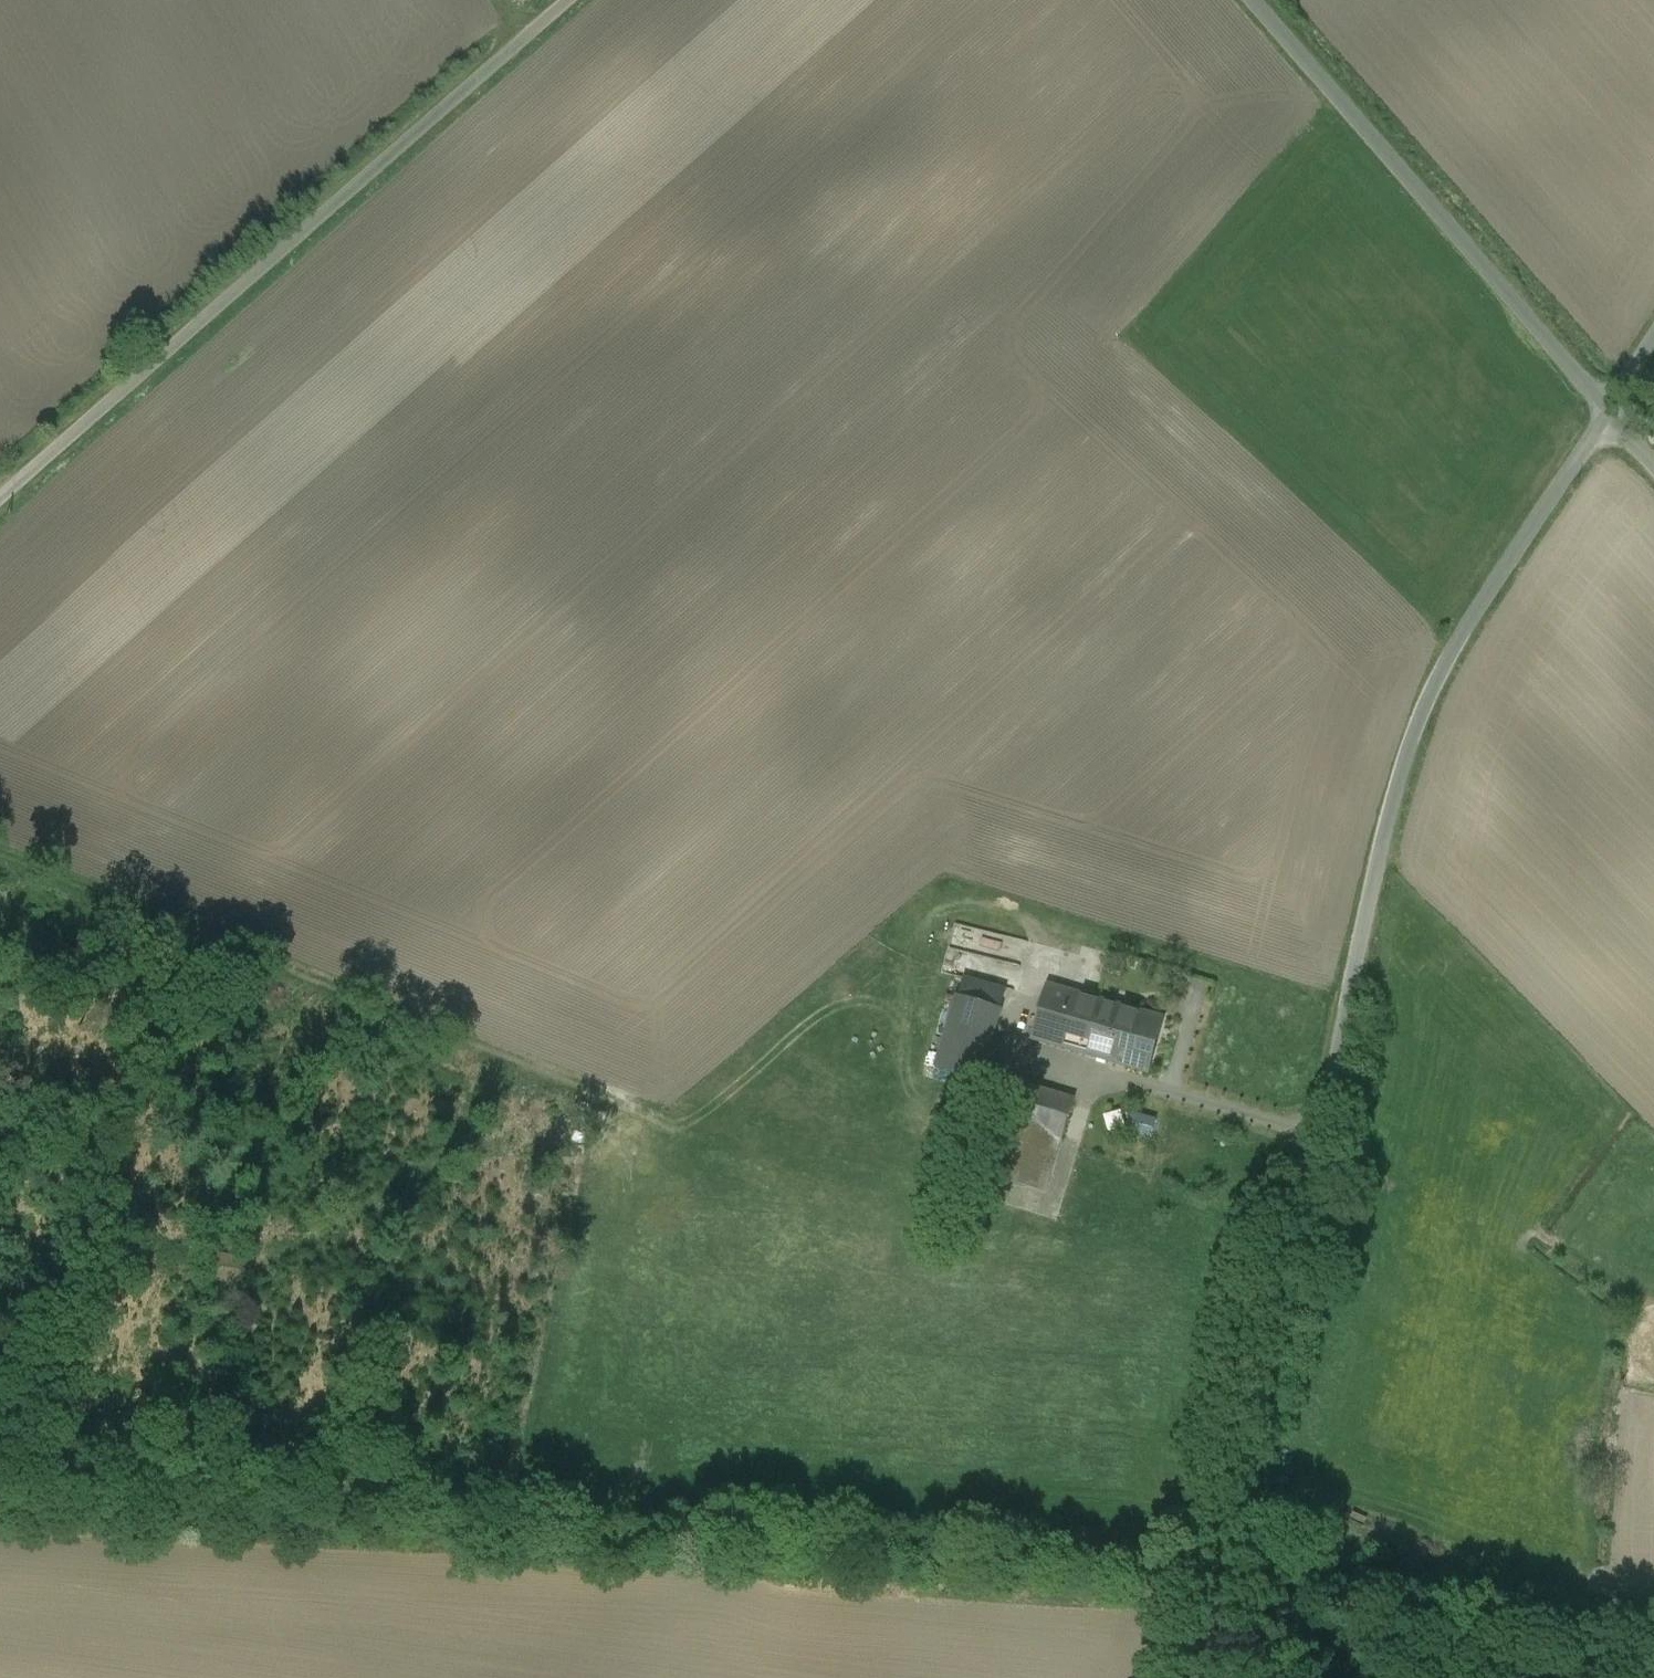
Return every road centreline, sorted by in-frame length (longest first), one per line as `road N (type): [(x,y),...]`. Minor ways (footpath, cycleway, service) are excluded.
road 1 (unclassified): [(1613,413),(1459,638),(1406,756),(1199,1677)]
road 2 (track): [(1222,1572),(0,1509)]
road 3 (residential): [(565,0),(0,490)]
road 4 (residential): [(1253,0),(1613,413)]

